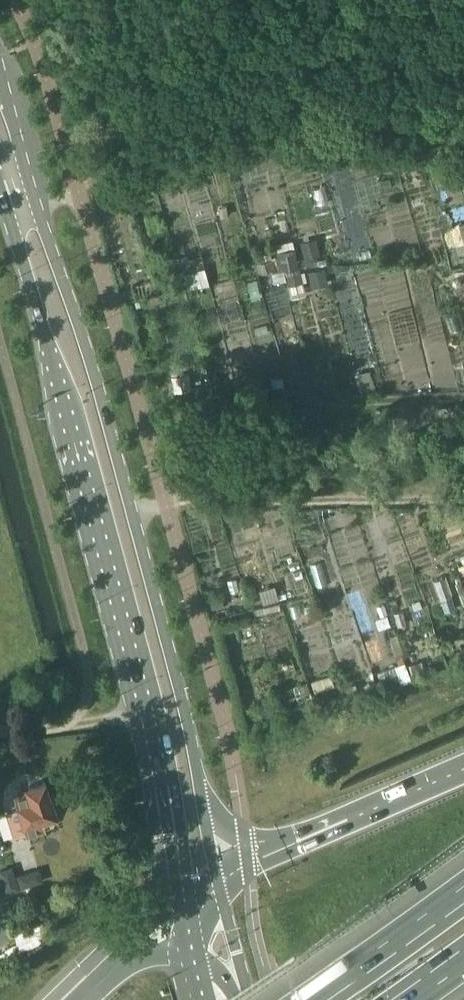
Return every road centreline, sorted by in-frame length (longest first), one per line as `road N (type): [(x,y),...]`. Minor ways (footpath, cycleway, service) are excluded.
road 1 (secondary): [(202,804),(170,652),(89,356),(0,70)]
road 2 (secondary): [(0,187),(147,709),(170,834)]
road 3 (motorway): [(463,768),(299,840)]
road 4 (motorway): [(463,896),(317,999)]
road 5 (motorway): [(170,834),(159,901),(124,950)]
road 6 (primary): [(170,834),(180,954)]

